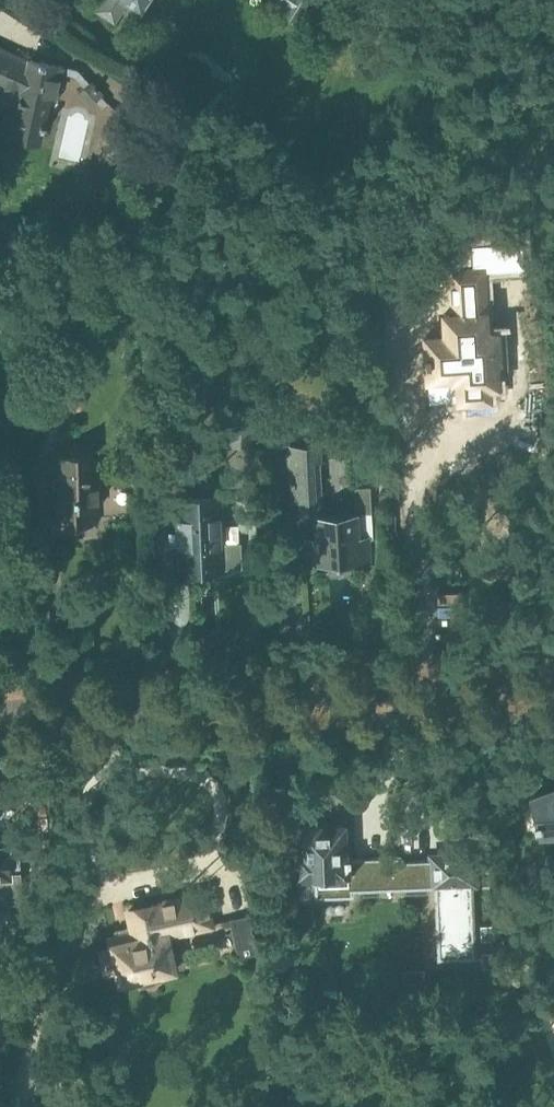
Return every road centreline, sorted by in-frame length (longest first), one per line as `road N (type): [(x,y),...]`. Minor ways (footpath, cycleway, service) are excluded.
road 1 (residential): [(0,720),(553,695)]

